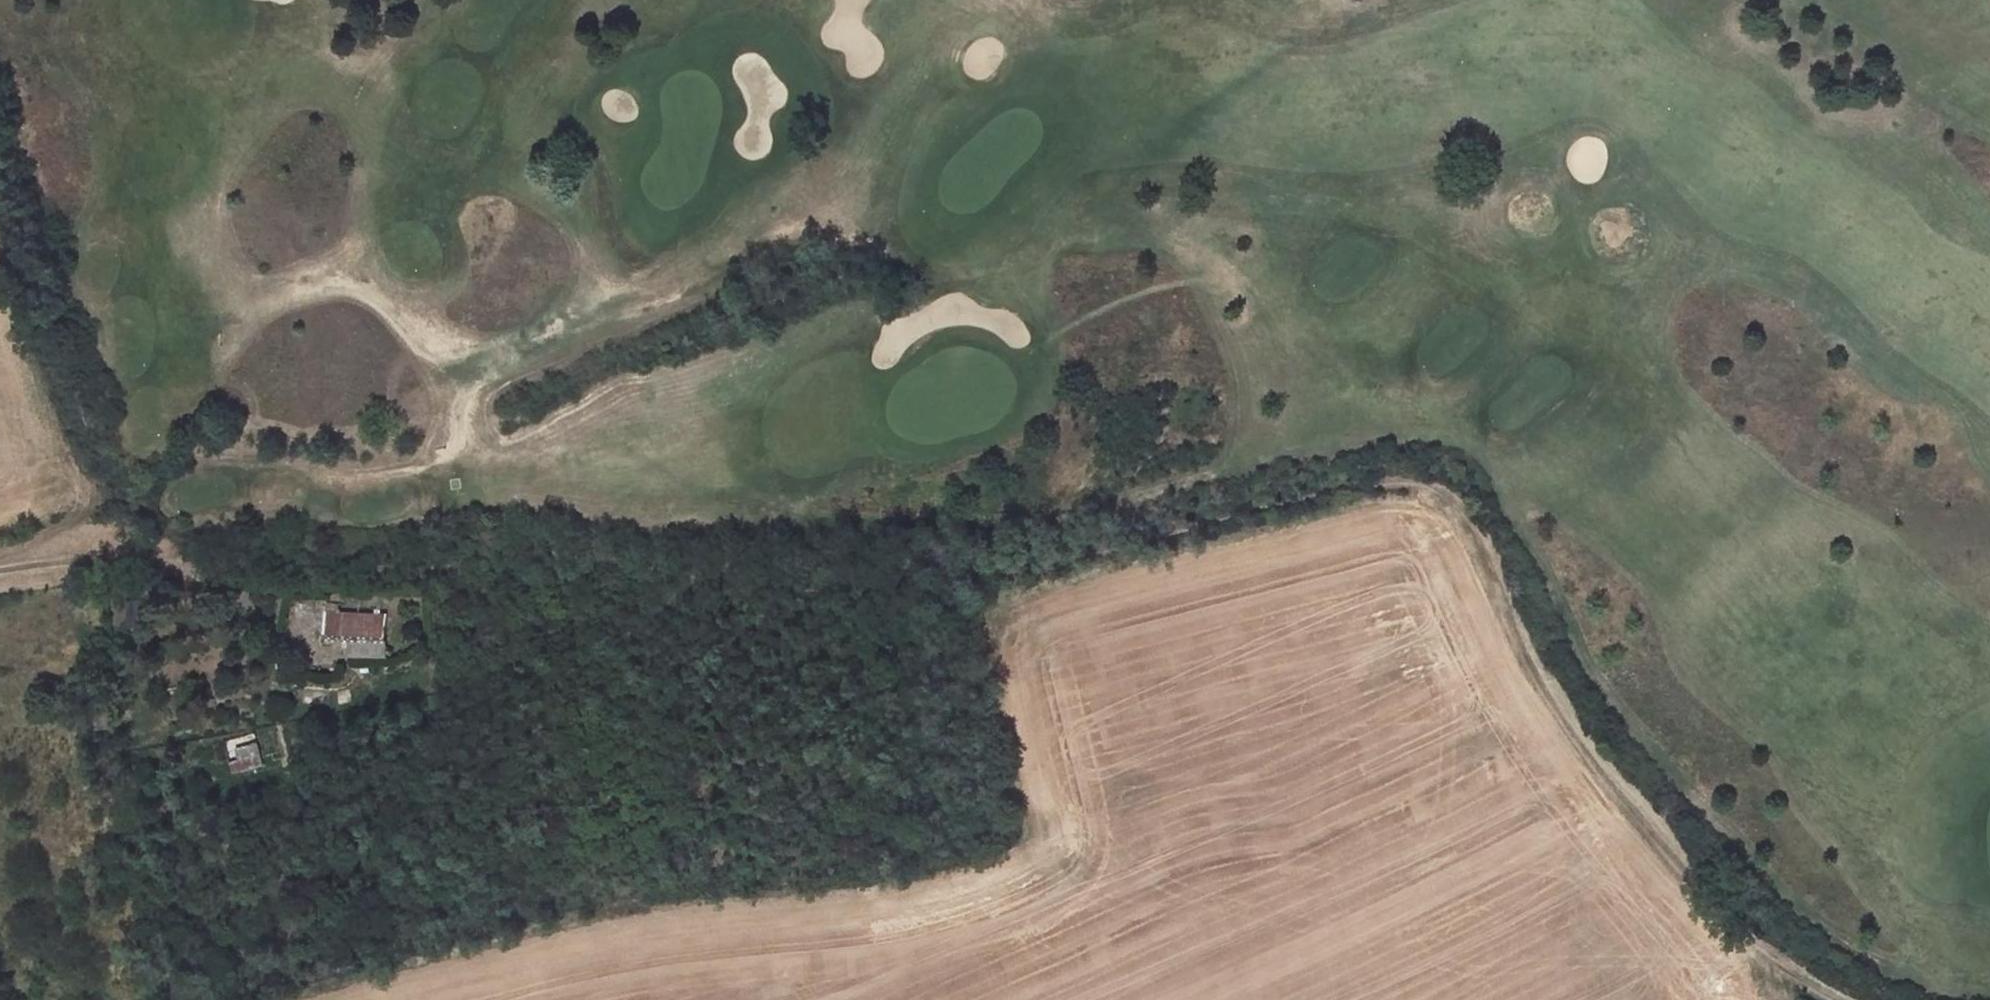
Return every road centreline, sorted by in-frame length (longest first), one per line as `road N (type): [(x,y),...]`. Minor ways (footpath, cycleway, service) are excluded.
road 1 (track): [(1836,999),(1698,892),(1588,759),(1513,641),(1448,496)]
road 2 (track): [(0,573),(156,563)]

